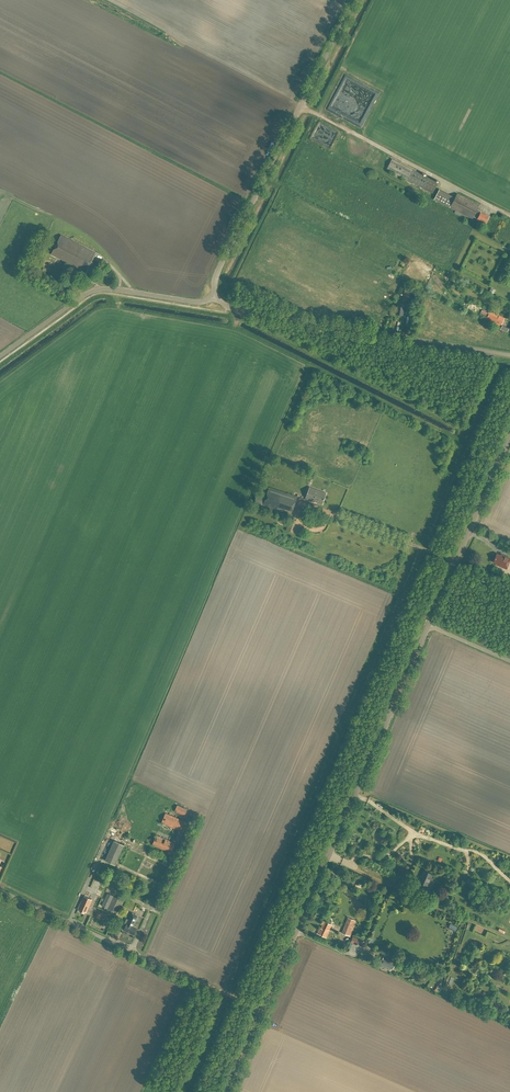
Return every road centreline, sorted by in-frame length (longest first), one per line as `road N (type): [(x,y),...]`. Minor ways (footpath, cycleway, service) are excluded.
road 1 (unclassified): [(258,1009),(427,625)]
road 2 (unclassified): [(215,297),(218,269),(354,0)]
road 3 (unclassified): [(509,355),(245,312),(215,297)]
road 4 (unclassified): [(258,1009),(0,891)]
road 5 (unclassified): [(0,357),(96,289),(200,303),(215,297)]
road 6 (unclassified): [(427,625),(509,436)]

